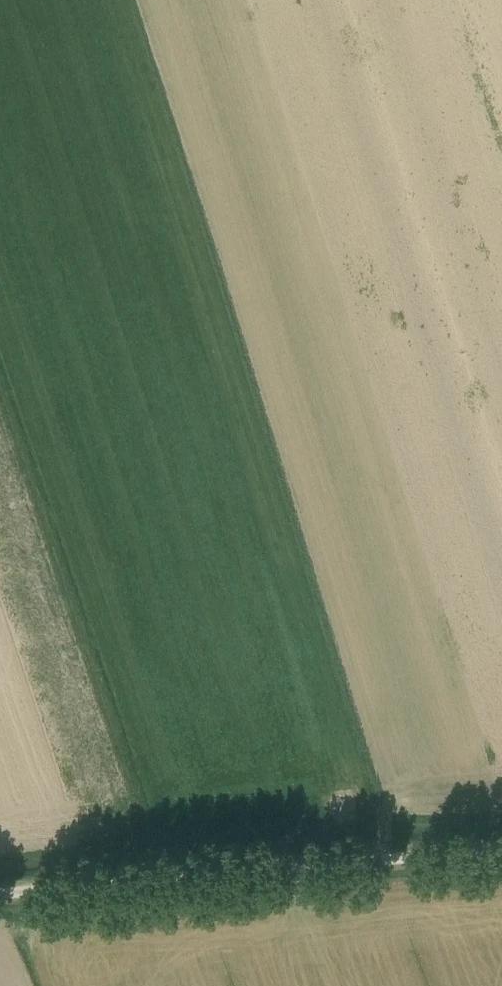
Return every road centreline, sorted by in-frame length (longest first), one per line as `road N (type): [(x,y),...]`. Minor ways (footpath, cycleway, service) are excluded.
road 1 (unclassified): [(0,895),(501,850)]

